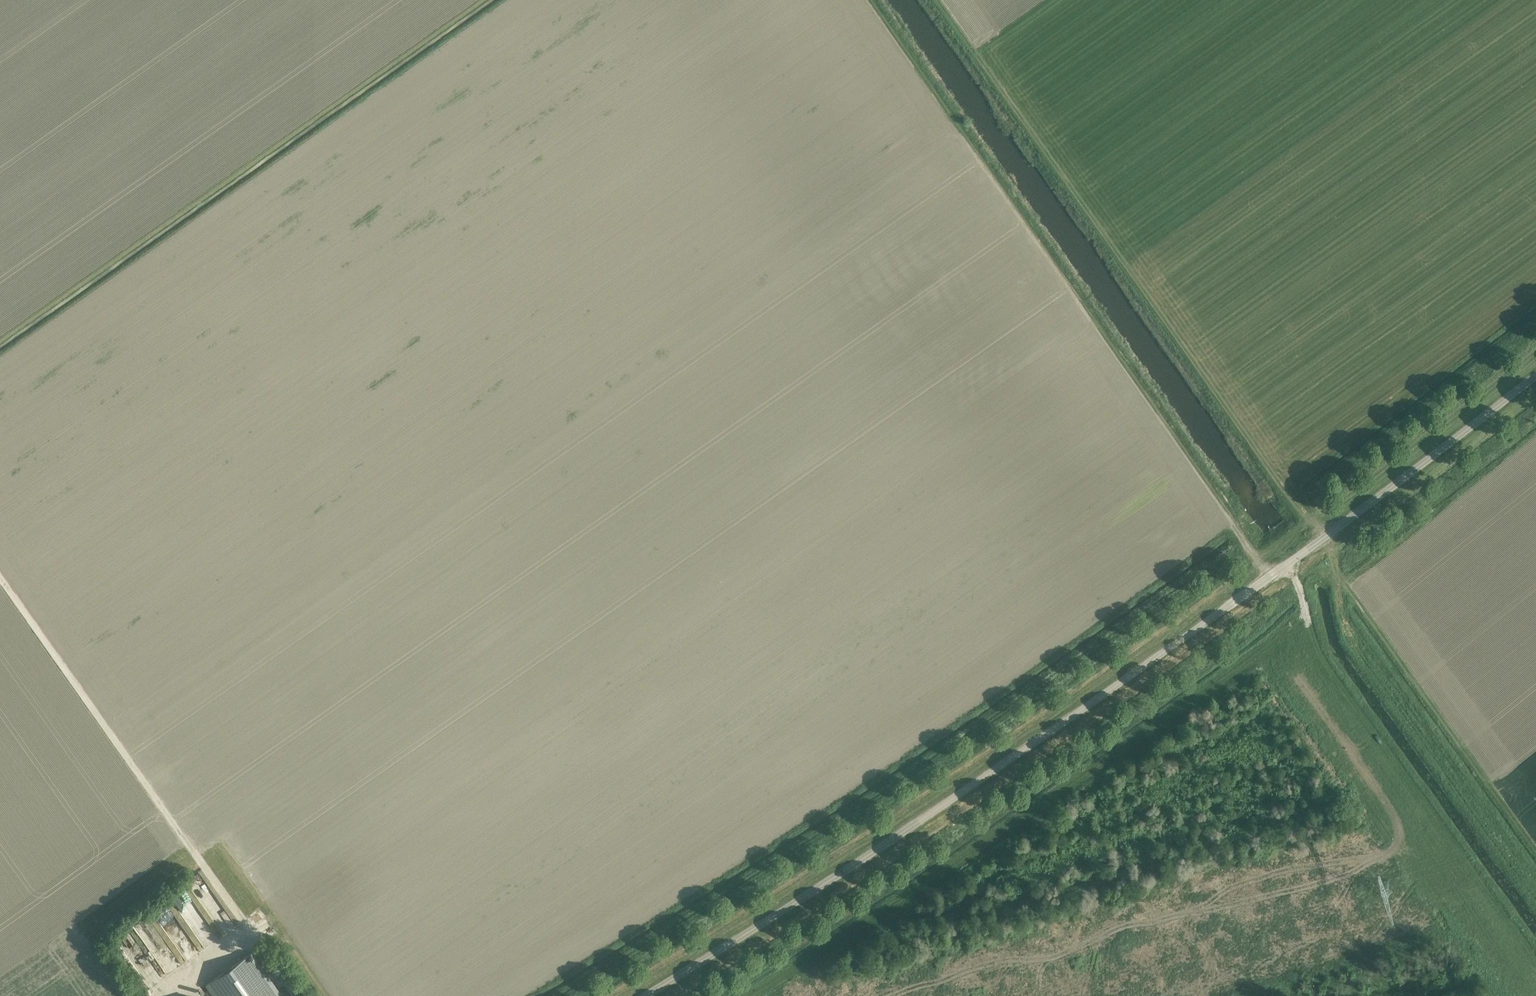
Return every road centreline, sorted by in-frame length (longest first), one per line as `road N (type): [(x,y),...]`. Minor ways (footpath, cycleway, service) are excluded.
road 1 (tertiary): [(645,995),(1010,760),(1535,374)]
road 2 (track): [(212,878),(0,578)]

